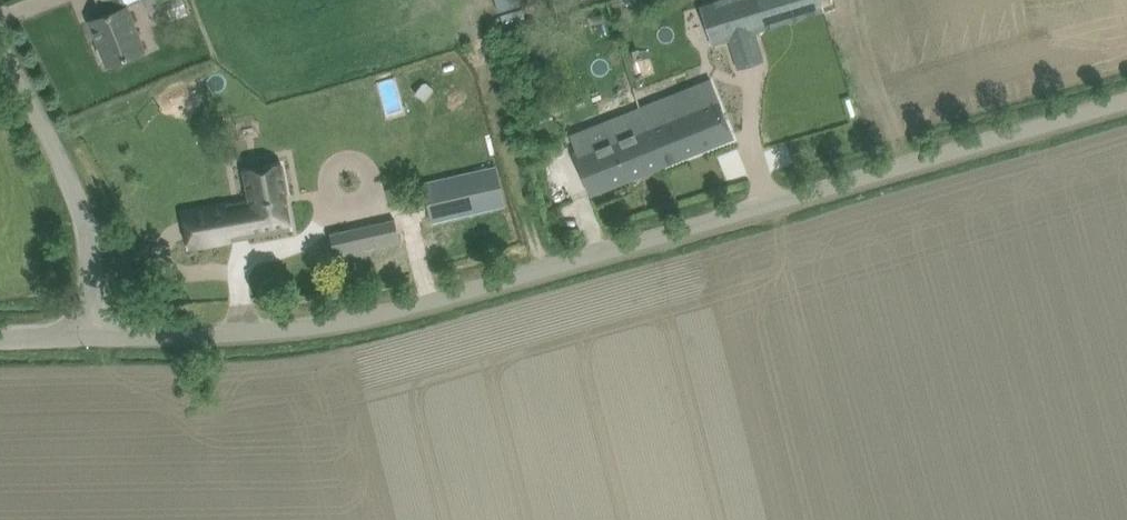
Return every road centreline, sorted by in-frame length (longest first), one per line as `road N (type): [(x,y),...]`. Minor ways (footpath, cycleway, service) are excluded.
road 1 (unclassified): [(95,336),(252,333),(370,316),(1126,101)]
road 2 (unclassified): [(95,336),(84,194),(0,30)]

